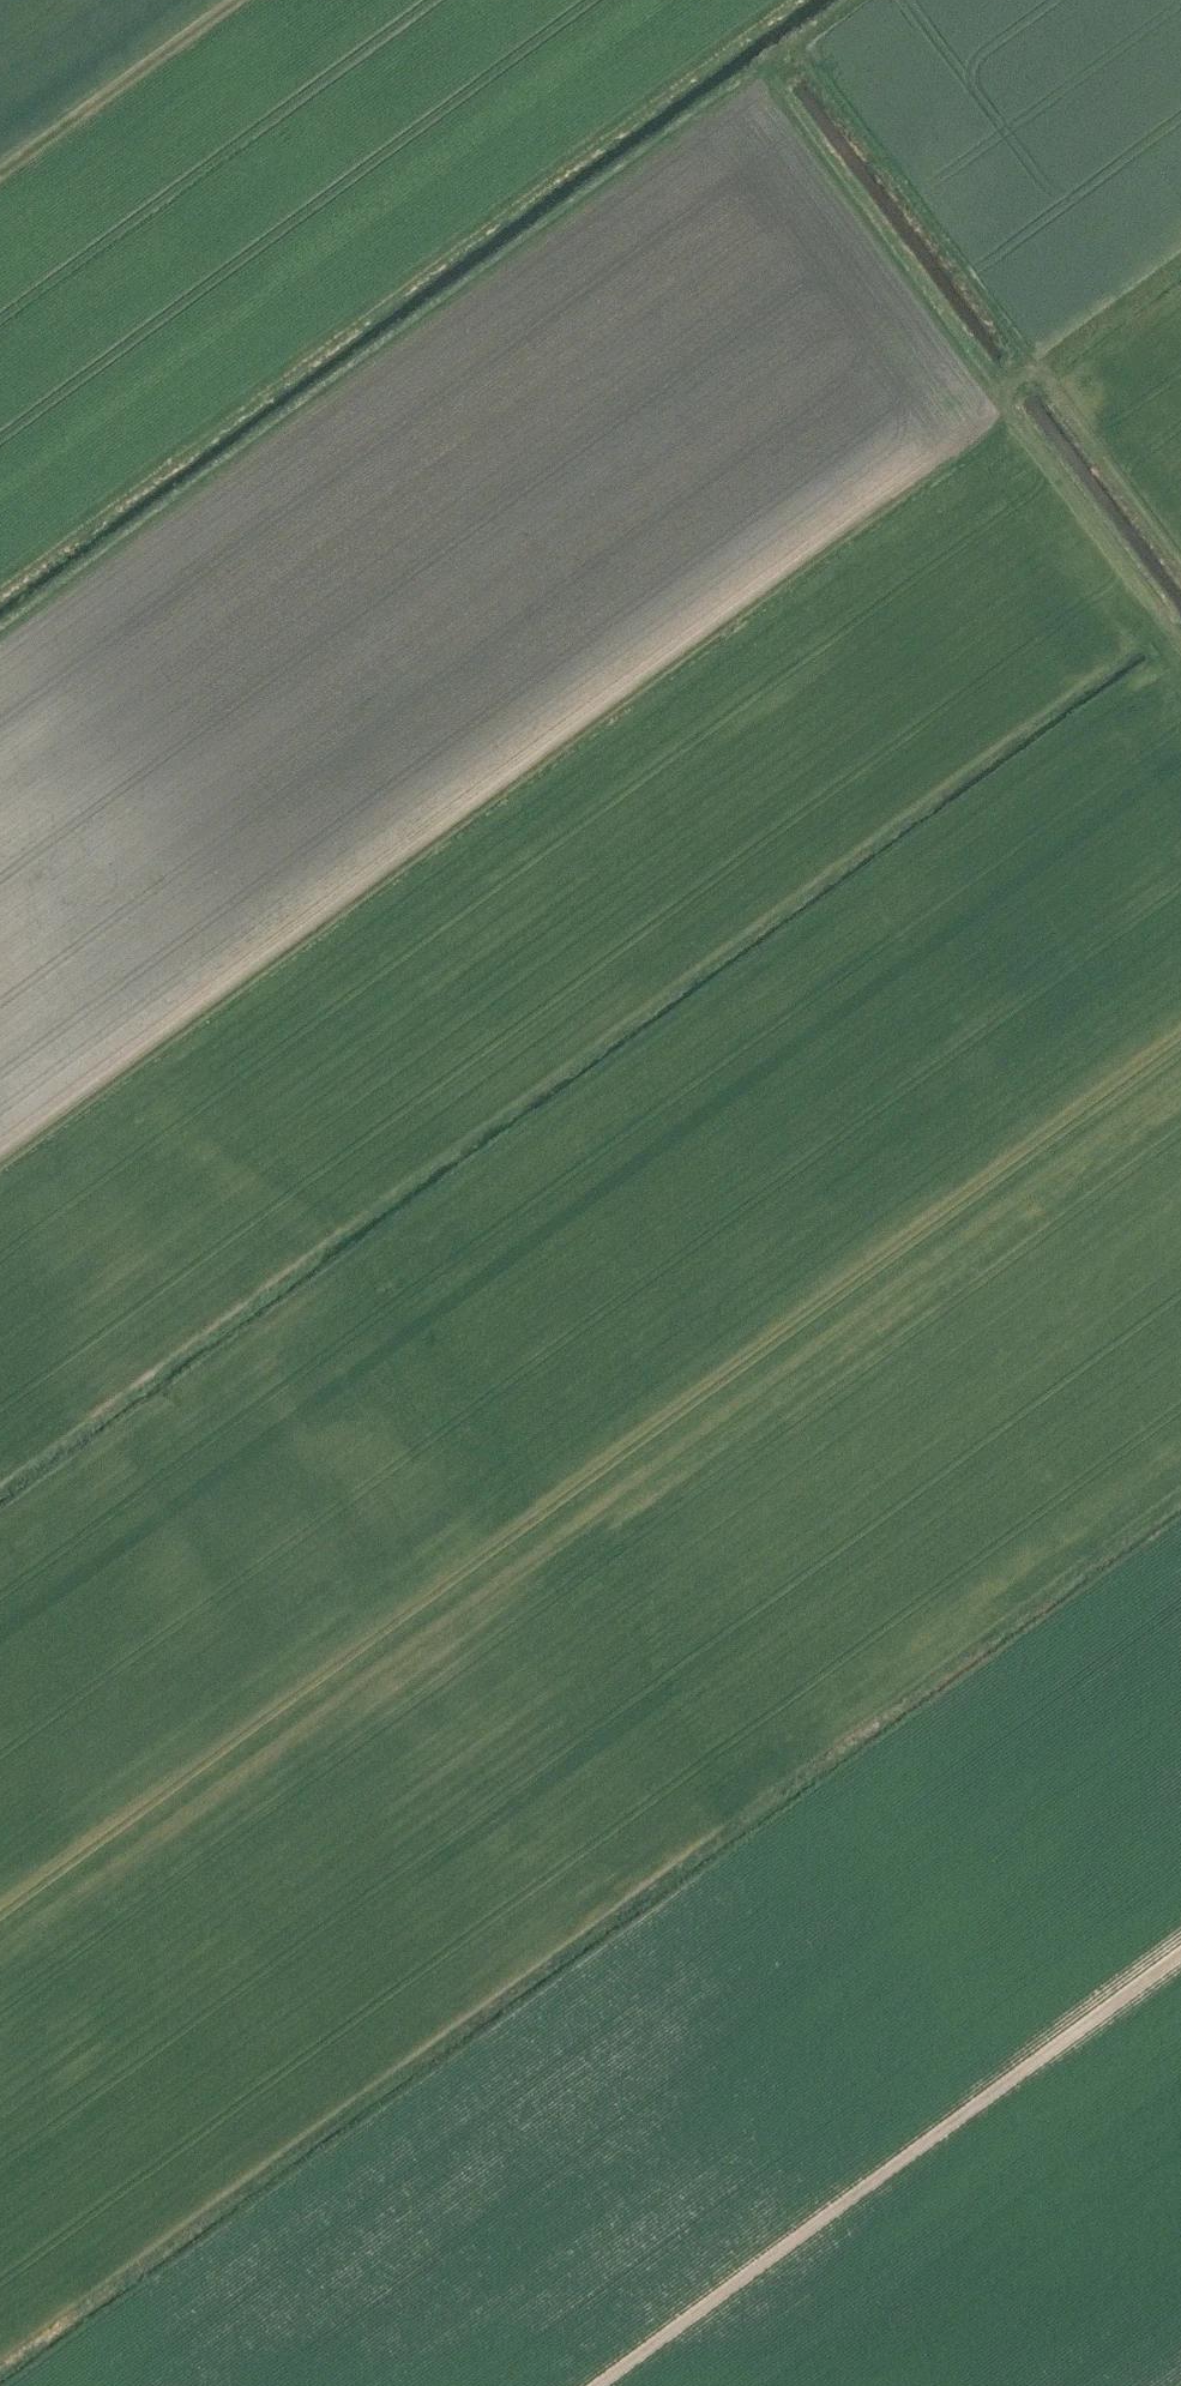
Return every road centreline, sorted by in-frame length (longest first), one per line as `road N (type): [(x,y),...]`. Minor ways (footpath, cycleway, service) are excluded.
road 1 (track): [(1180,1964),(611,2385)]

